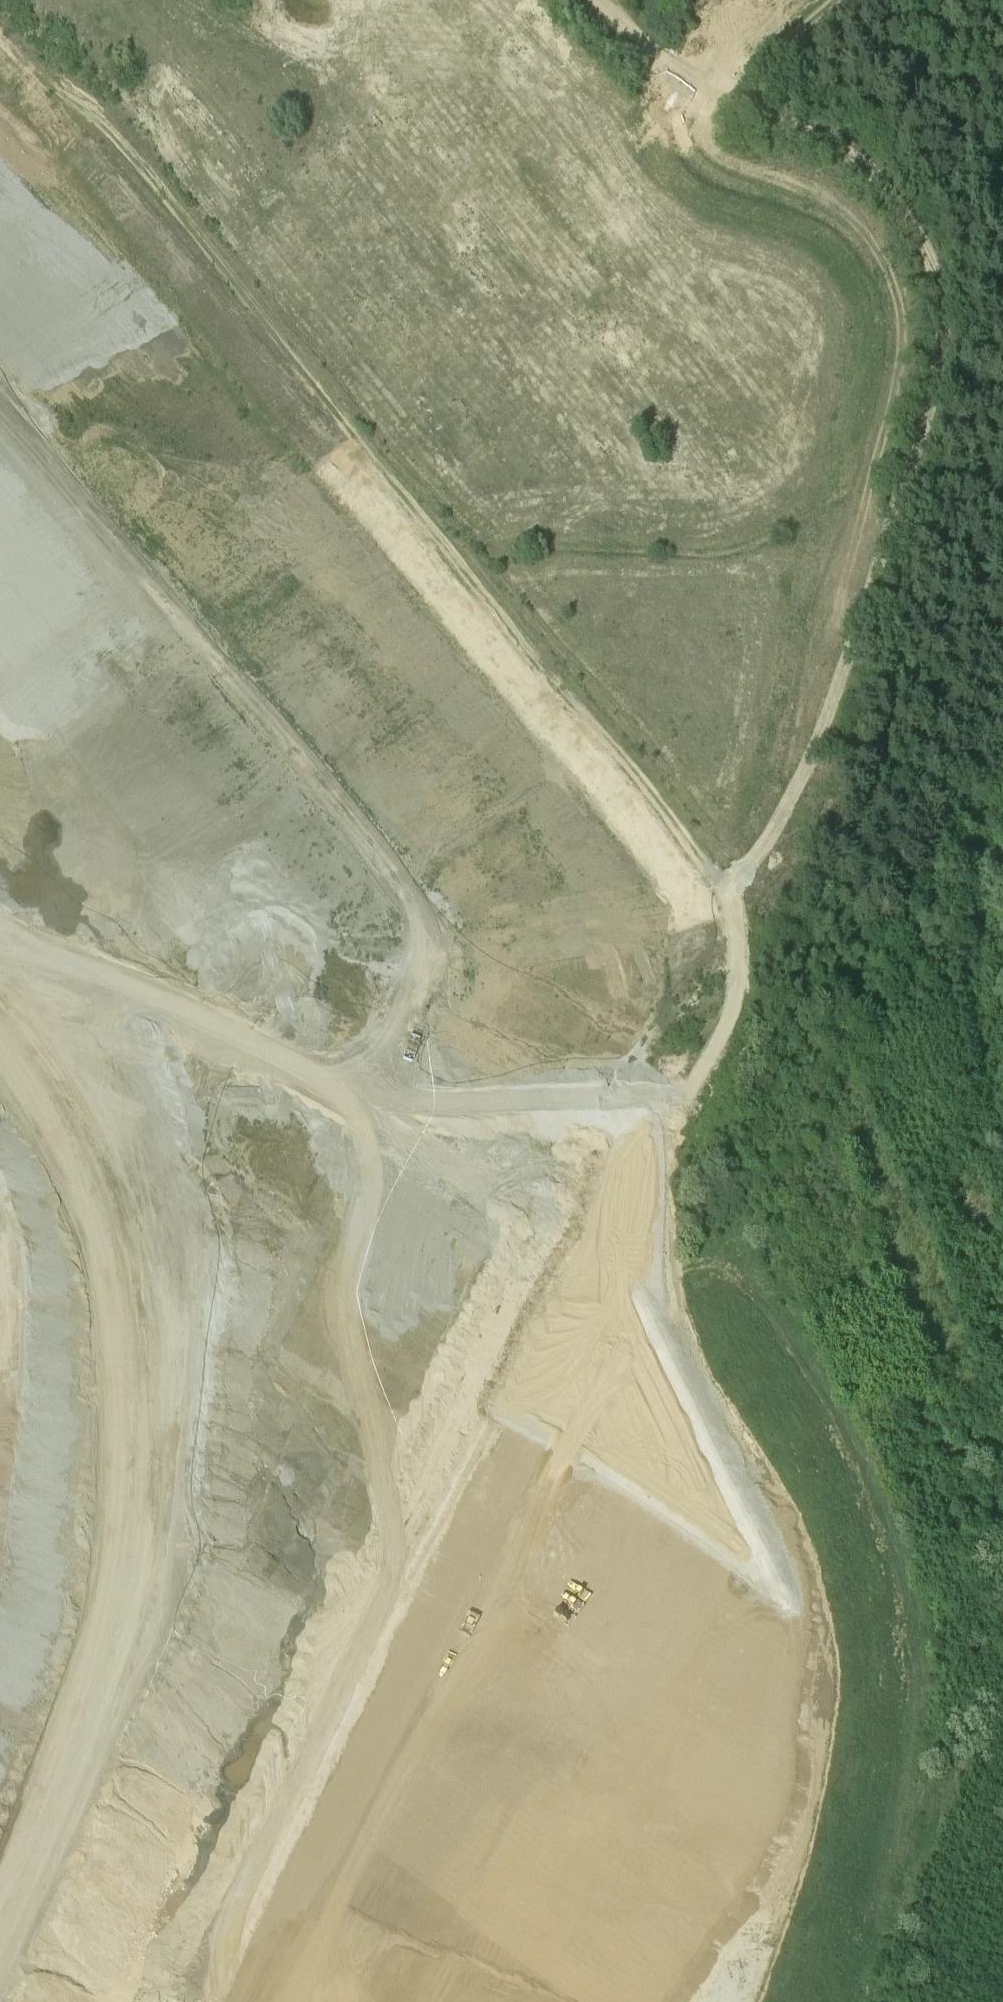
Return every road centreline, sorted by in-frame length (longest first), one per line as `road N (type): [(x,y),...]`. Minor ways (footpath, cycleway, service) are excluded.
road 1 (track): [(711,99),(852,183),(881,222),(910,283),(851,631),(750,981),(221,2001)]
road 2 (track): [(598,0),(711,99),(740,87),(834,0)]

